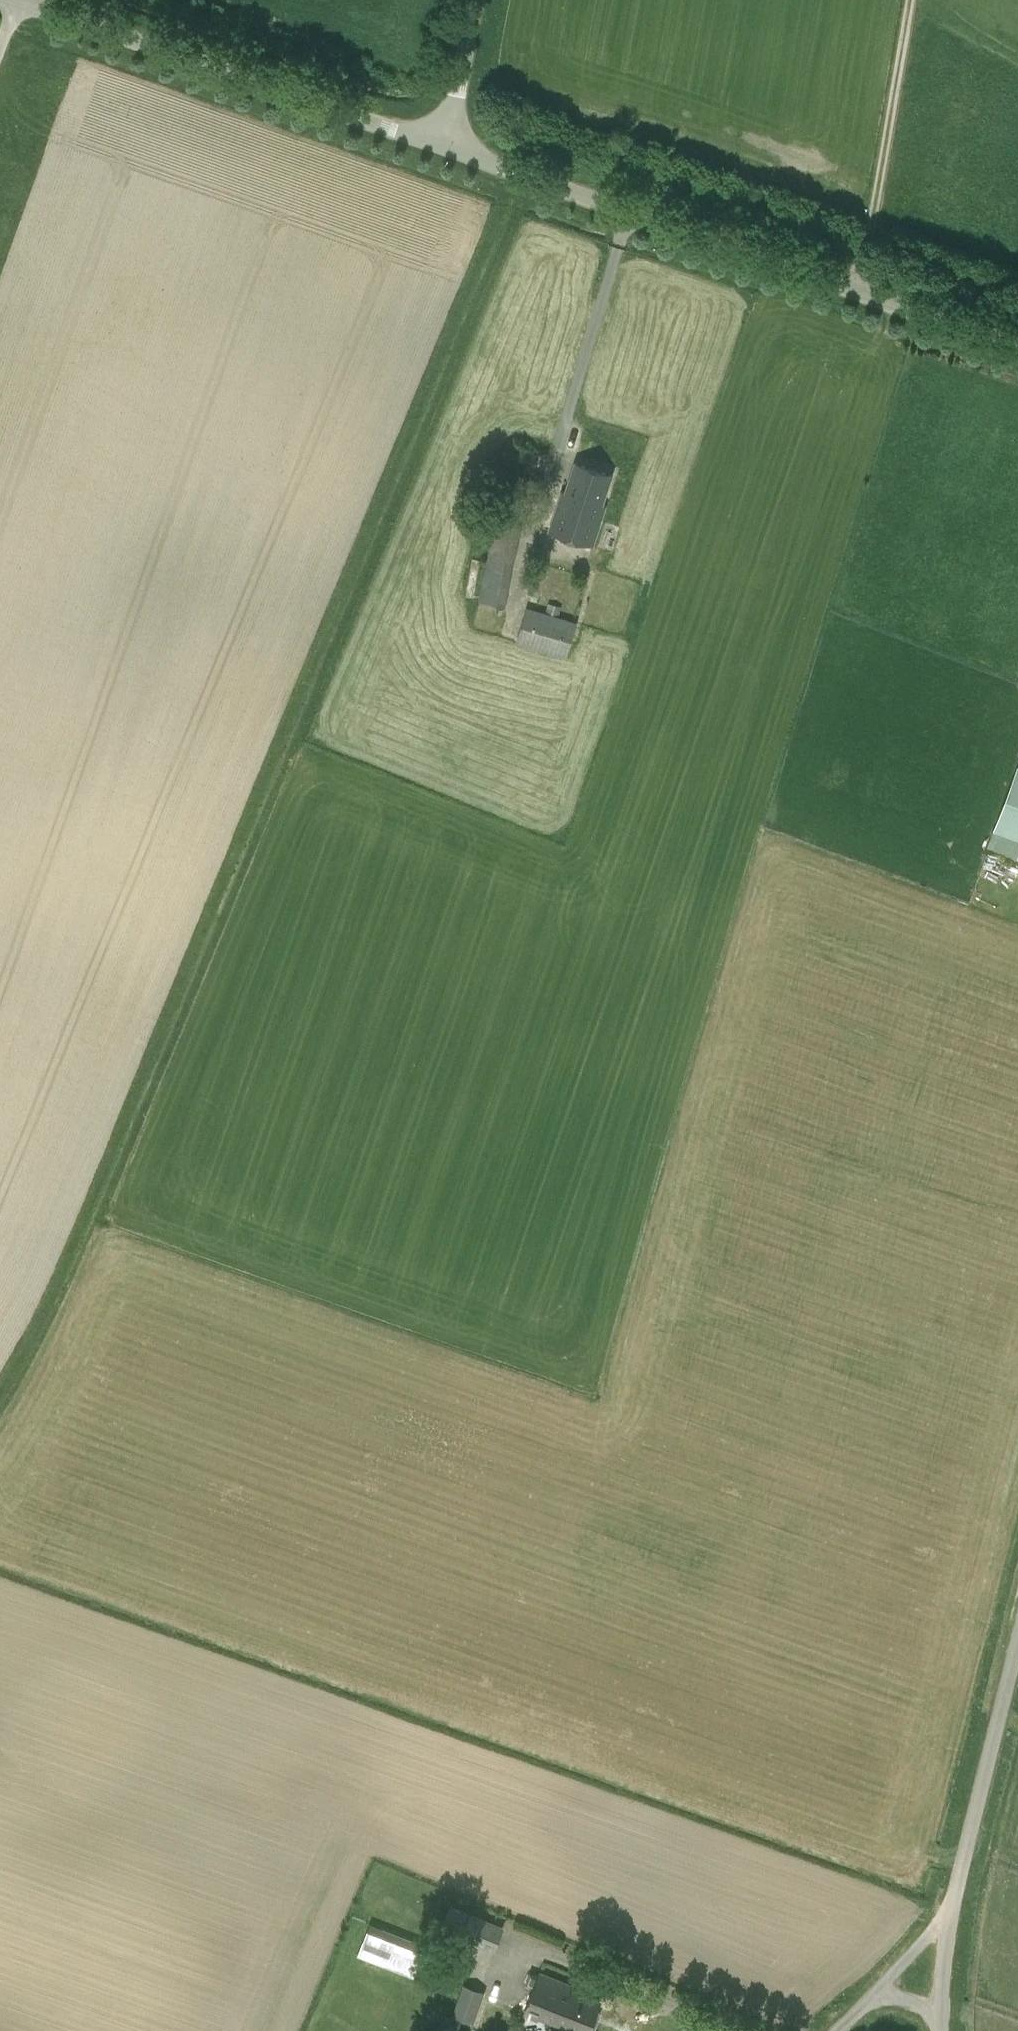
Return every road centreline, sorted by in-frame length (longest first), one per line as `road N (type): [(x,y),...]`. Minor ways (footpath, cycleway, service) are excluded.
road 1 (unclassified): [(1017,346),(447,146)]
road 2 (unclassified): [(447,146),(16,0)]
road 3 (unclassified): [(953,1911),(1017,1641)]
road 4 (unclassified): [(447,146),(476,0)]

